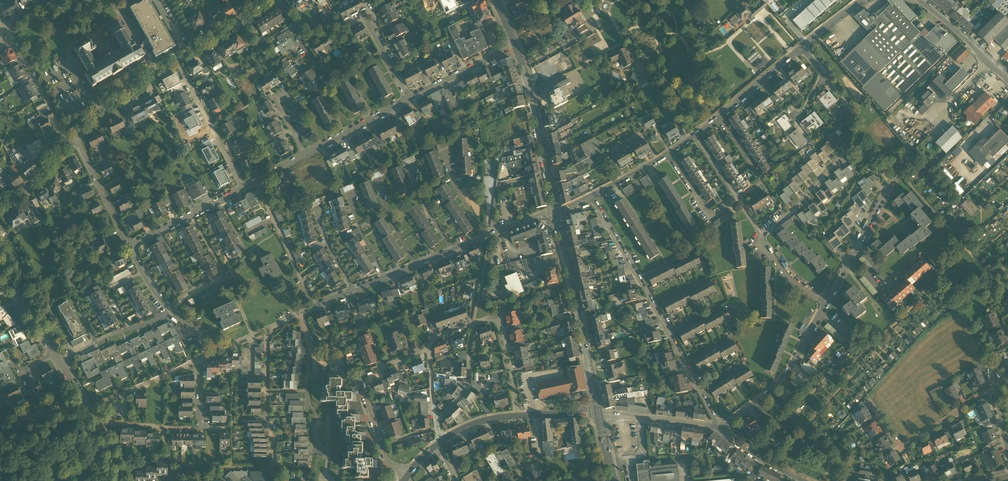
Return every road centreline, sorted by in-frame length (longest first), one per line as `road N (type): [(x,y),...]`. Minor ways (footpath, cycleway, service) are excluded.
road 1 (residential): [(717,427),(592,196)]
road 2 (residential): [(822,75),(844,100),(848,139),(792,211),(760,235)]
road 3 (secondary): [(556,213),(599,412)]
road 4 (secondary): [(514,45),(556,213)]
road 5 (residential): [(994,388),(901,449),(866,399)]
road 6 (residential): [(825,302),(907,152)]
road 7 (residential): [(717,427),(782,379),(825,302)]
road 8 (residential): [(242,188),(176,59)]
road 9 (residential): [(384,367),(359,375),(387,461),(405,477)]
road 10 (residential): [(255,181),(314,306)]
road 11 (residential): [(73,138),(99,109),(176,59)]
road 12 (residential): [(518,416),(498,316),(473,323)]
road 13 (residential): [(129,246),(242,188)]
road 14 (residential): [(200,360),(87,408)]
road 15 (residential): [(129,246),(73,138)]
road 16 (residential): [(918,0),(1007,81)]

